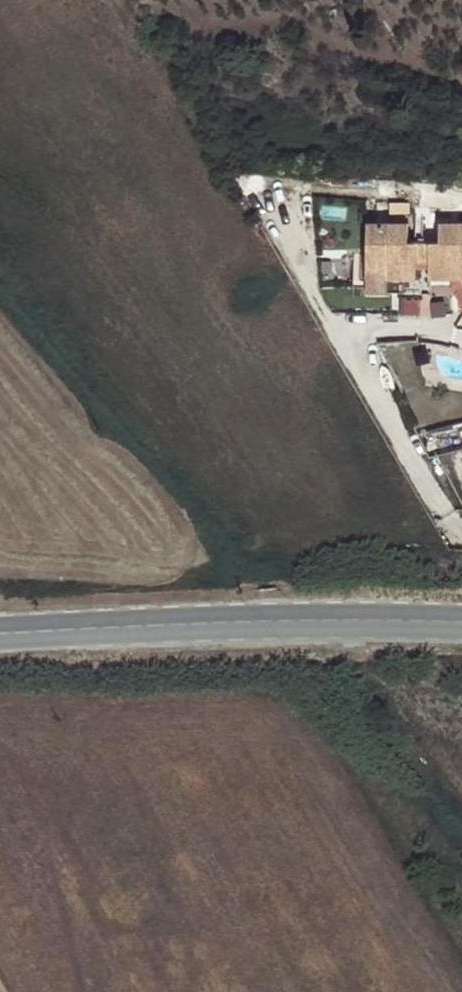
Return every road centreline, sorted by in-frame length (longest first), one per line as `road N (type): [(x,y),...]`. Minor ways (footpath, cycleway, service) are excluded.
road 1 (secondary): [(461,623),(216,623),(0,637)]

